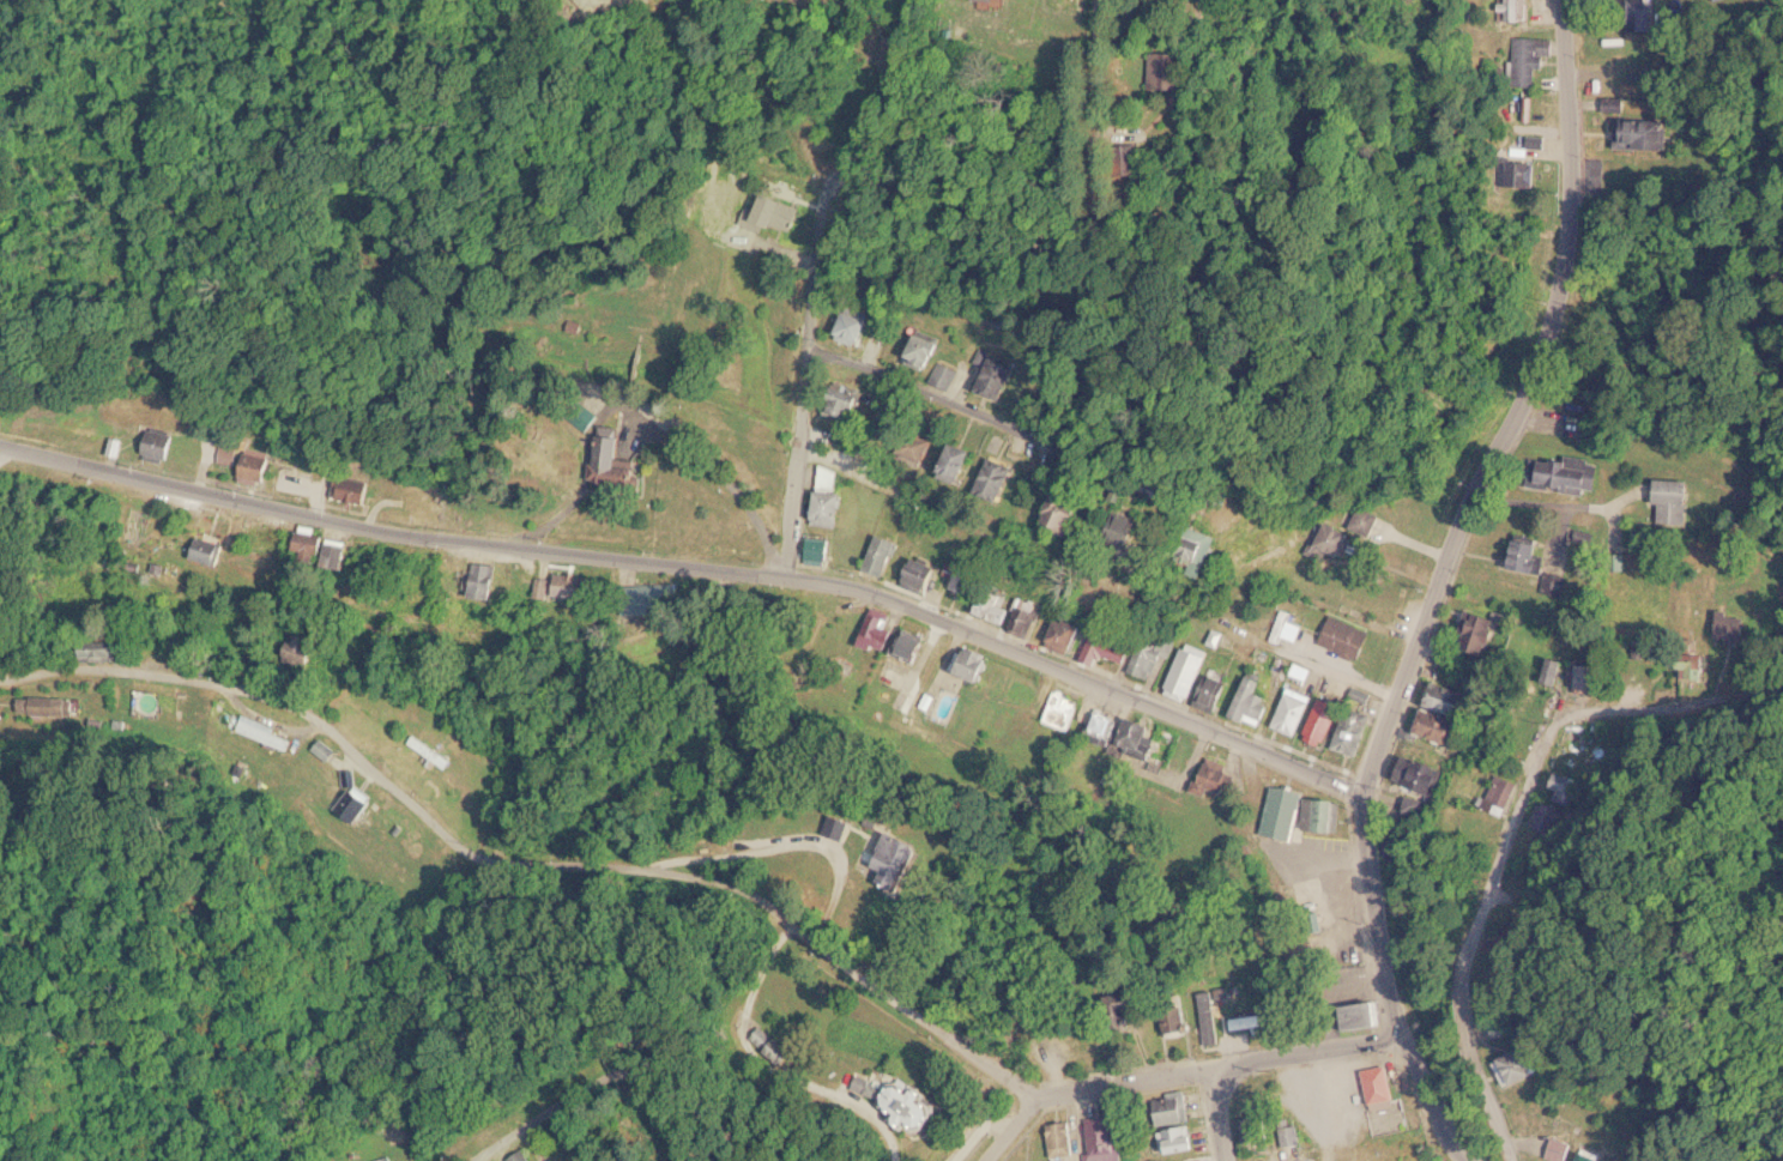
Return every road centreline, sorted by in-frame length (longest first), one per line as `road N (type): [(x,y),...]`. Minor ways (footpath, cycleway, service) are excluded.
road 1 (residential): [(0,444),(788,573),(847,573),(1359,796)]
road 2 (residential): [(1465,1160),(1402,1035),(1376,950),(1359,796),(1475,476),(1528,389),(1561,290),(1567,0)]
road 3 (residential): [(1035,1096),(739,889),(510,857),(467,842),(290,703),(206,681),(0,660)]
road 4 (residential): [(810,343),(840,145),(1058,161),(1076,145),(1092,111),(1101,0)]
road 5 (residential): [(1512,1160),(1467,1011),(1464,970),(1501,864),(1548,734),(1576,712),(1672,706)]
road 6 (residential): [(990,1160),(1035,1096),(1402,1035)]
road 7 (residential): [(810,343),(1161,492)]
road 8 (residential): [(490,1160),(604,1082),(646,1076),(694,1090),(755,1160)]
road 9 (residential): [(788,573),(810,343)]

